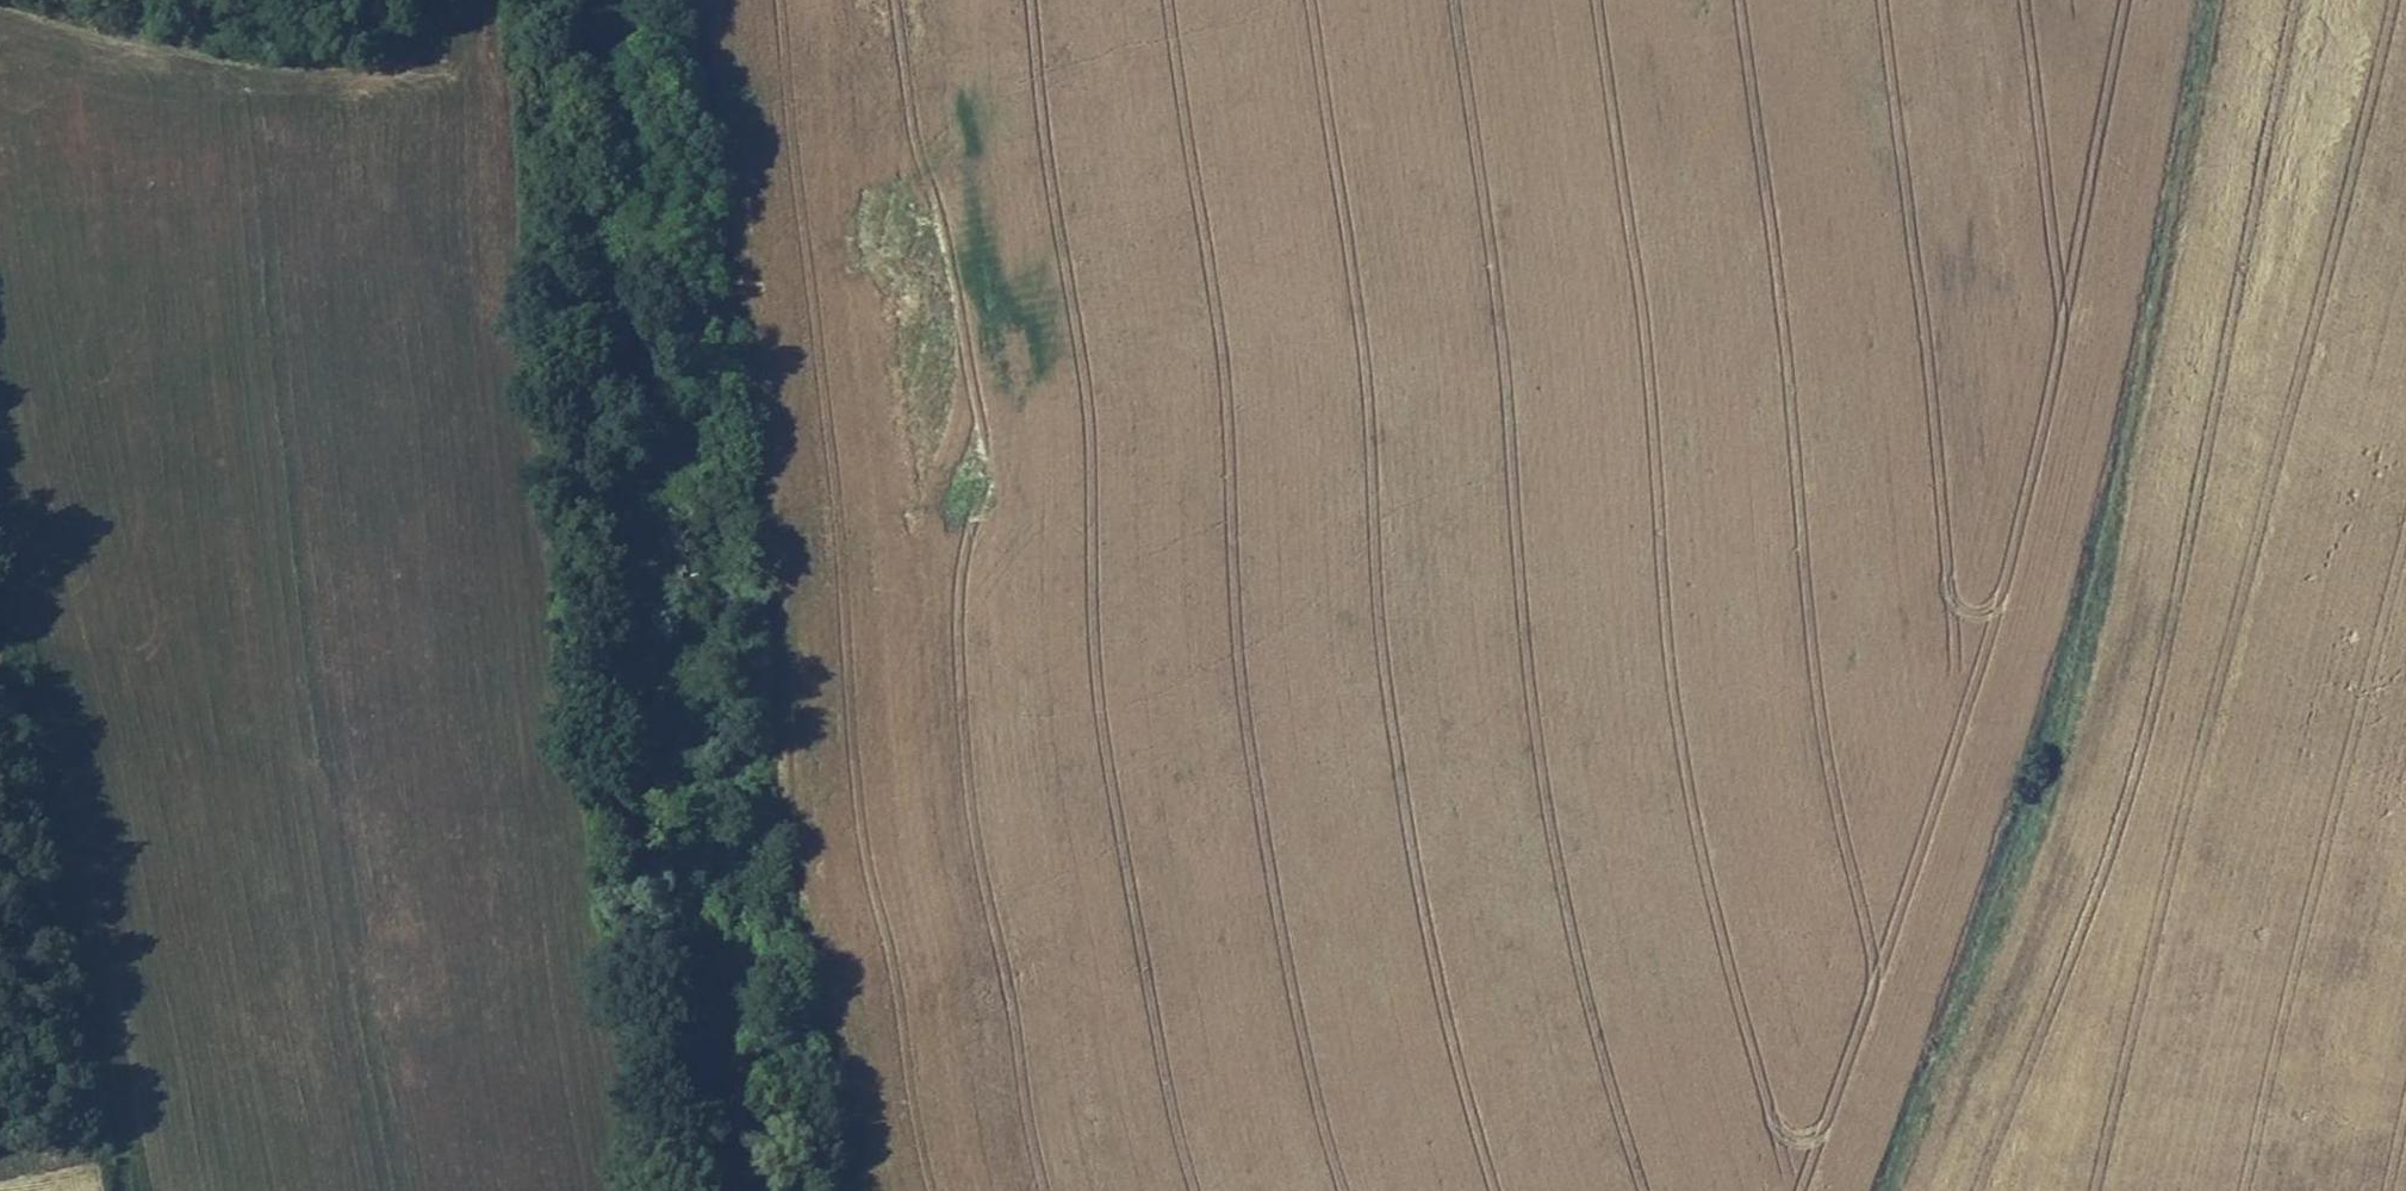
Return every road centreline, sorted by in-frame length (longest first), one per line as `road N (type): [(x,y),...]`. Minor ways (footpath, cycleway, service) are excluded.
road 1 (track): [(1889,1190),(2010,865),(2062,692),(2131,414),(2207,0)]

